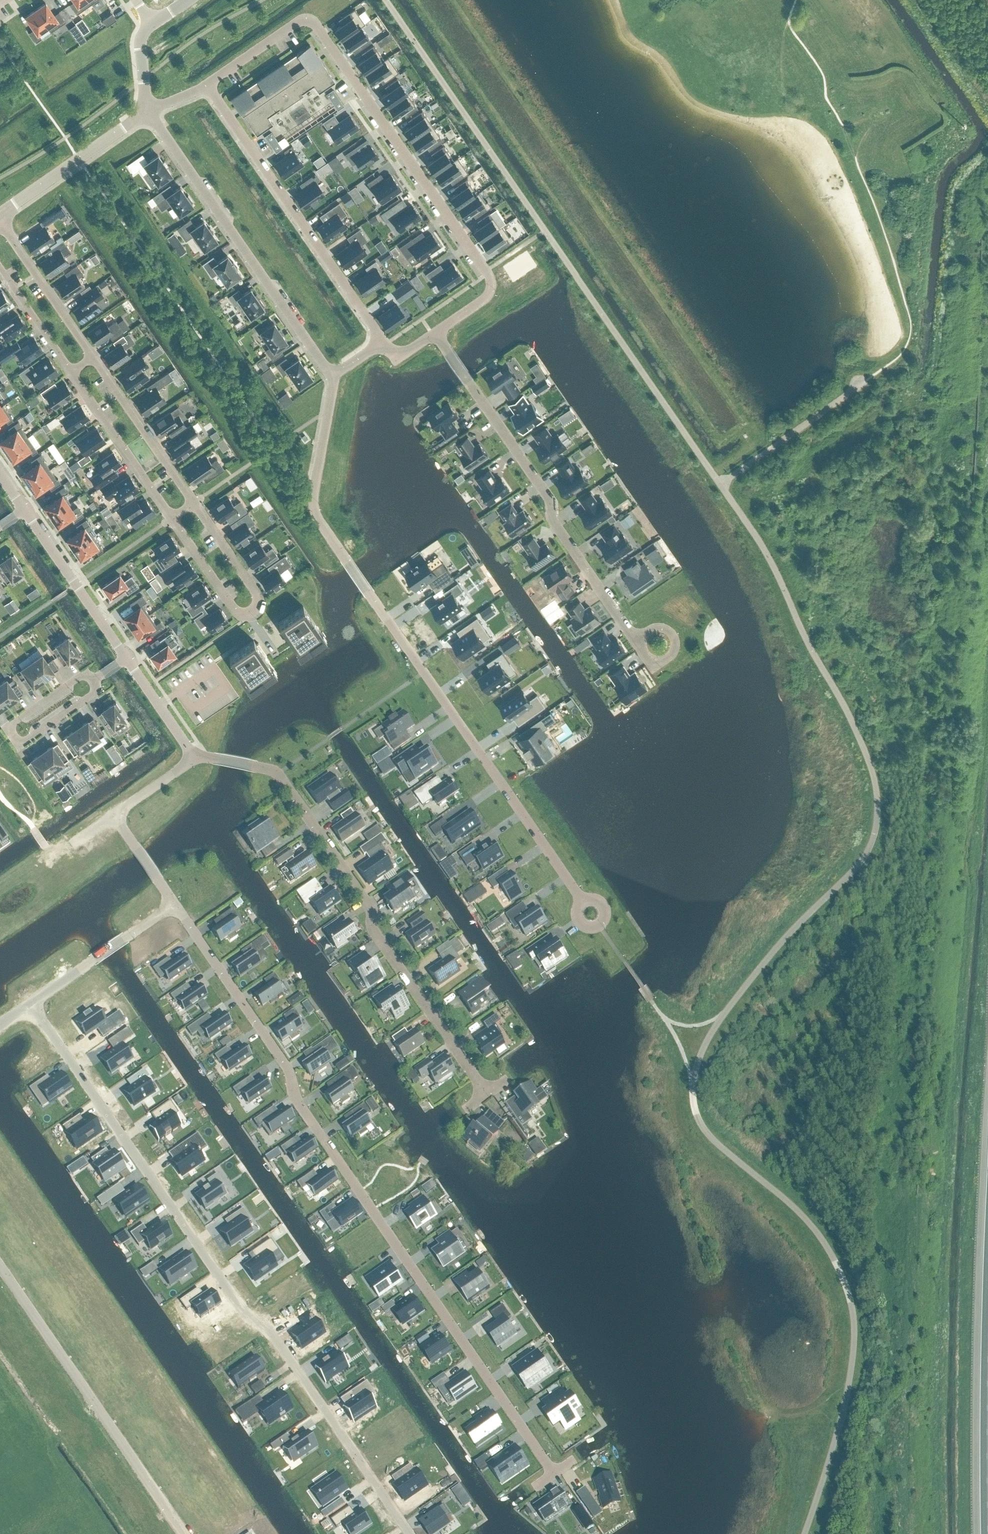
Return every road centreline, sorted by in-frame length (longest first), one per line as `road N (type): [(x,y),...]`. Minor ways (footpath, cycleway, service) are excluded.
road 1 (residential): [(175,905),(285,1065),(298,1104),(554,1473)]
road 2 (residential): [(31,1004),(234,1302),(271,1335),(409,1533)]
road 3 (residential): [(332,375),(312,500),(320,524),(587,909)]
road 4 (residential): [(213,85),(297,22),(314,25),(487,278),(480,302),(435,331)]
road 5 (residential): [(197,756),(274,771),(483,1088)]
road 6 (residential): [(435,331),(652,668)]
road 7 (residential): [(0,1267),(184,1533)]
road 8 (residential): [(148,110),(332,375)]
road 9 (residential): [(383,340),(213,85)]
road 10 (residential): [(172,517),(233,605),(252,609),(255,592),(192,503)]
road 11 (residential): [(95,678),(78,677),(6,726),(19,745),(96,685)]
road 12 (motorway): [(987,1316),(987,1533)]
road 13 (residential): [(148,110),(0,212)]
road 14 (residential): [(70,370),(172,517)]
road 15 (residential): [(25,509),(126,656)]
road 16 (residential): [(192,503),(92,356)]
road 17 (unclassified): [(31,1004),(175,905)]
road 18 (residential): [(92,356),(0,224)]
road 19 (residential): [(0,266),(70,370)]
road 20 (residential): [(126,656),(197,756)]

